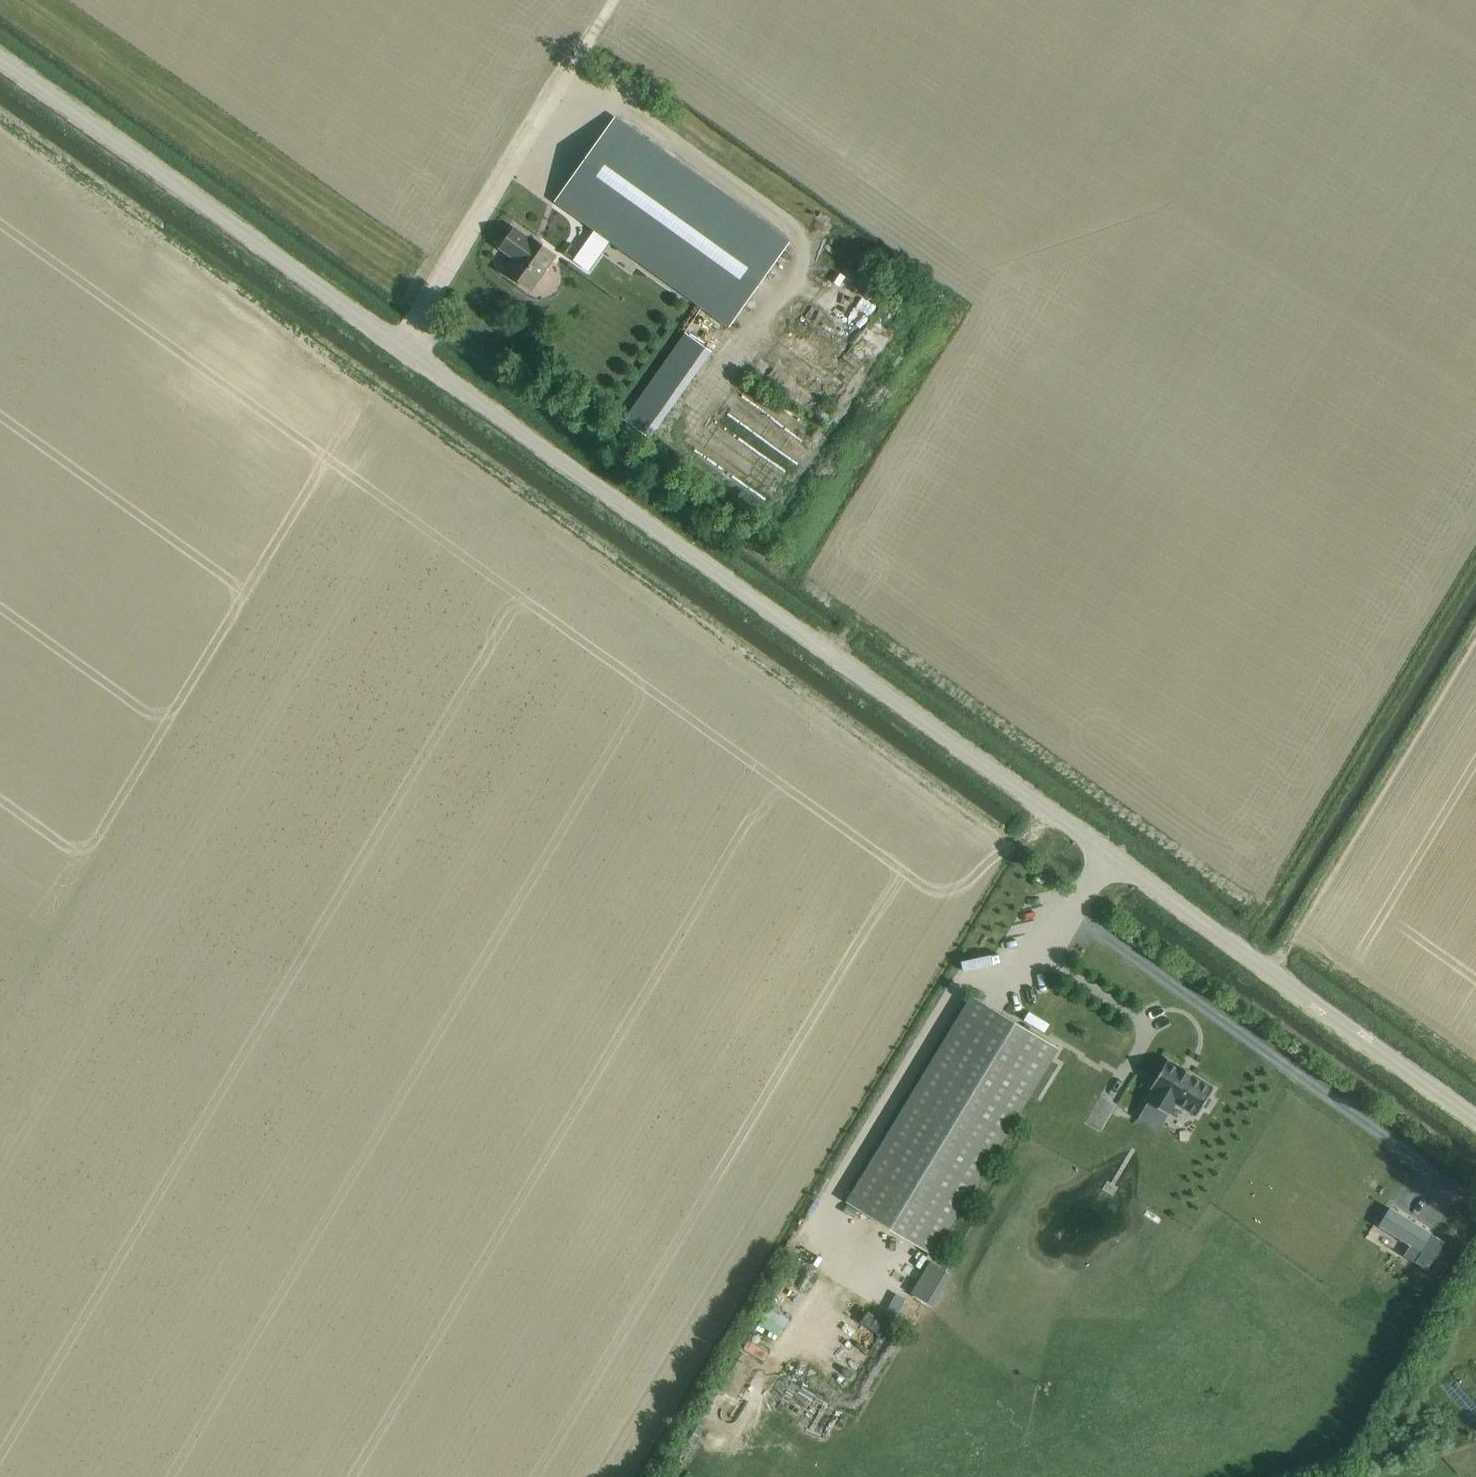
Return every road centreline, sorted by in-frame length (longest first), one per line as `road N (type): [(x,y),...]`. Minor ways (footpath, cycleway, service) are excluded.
road 1 (unclassified): [(1475,1115),(794,645),(0,70)]

